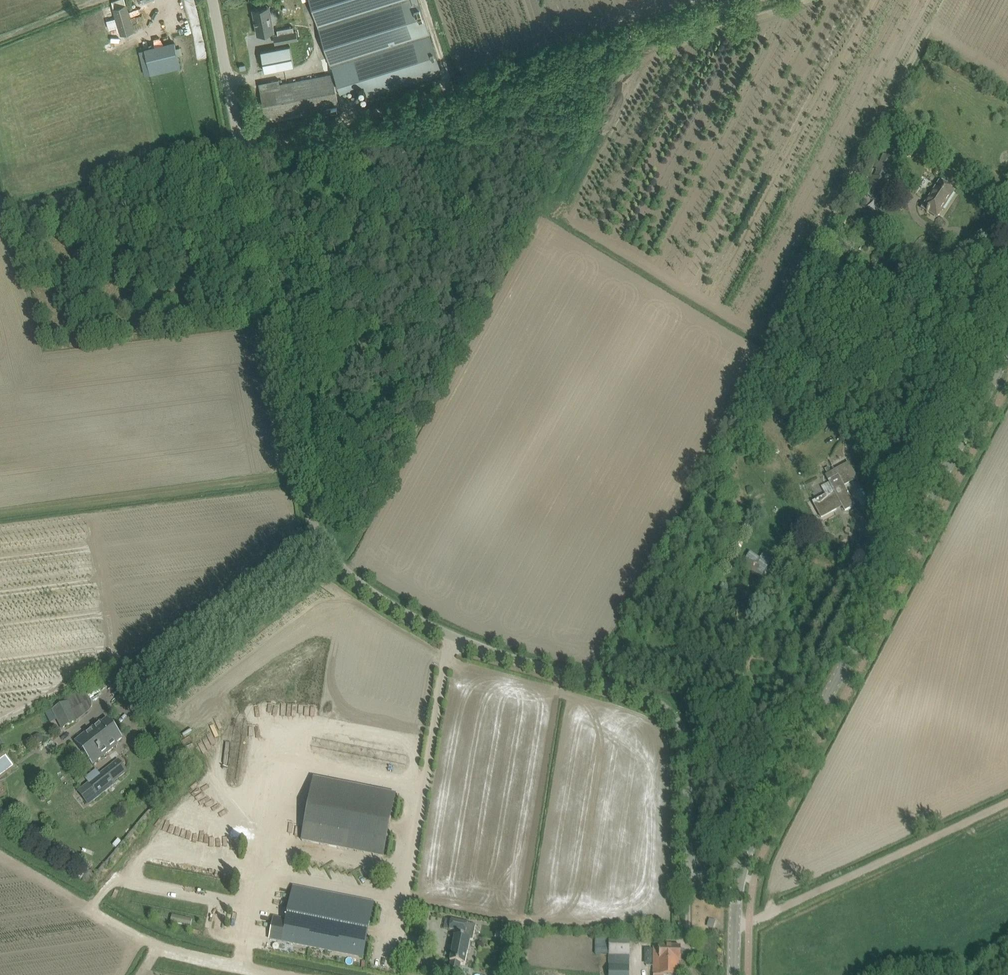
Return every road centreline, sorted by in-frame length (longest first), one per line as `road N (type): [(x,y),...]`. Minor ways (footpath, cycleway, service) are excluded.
road 1 (unclassified): [(740,877),(698,873),(690,861),(688,750),(663,708),(426,624),(347,573),(319,538),(212,0)]
road 2 (tertiary): [(740,877),(1007,352)]
road 3 (track): [(750,0),(242,157)]
road 4 (track): [(736,927),(1007,804)]

